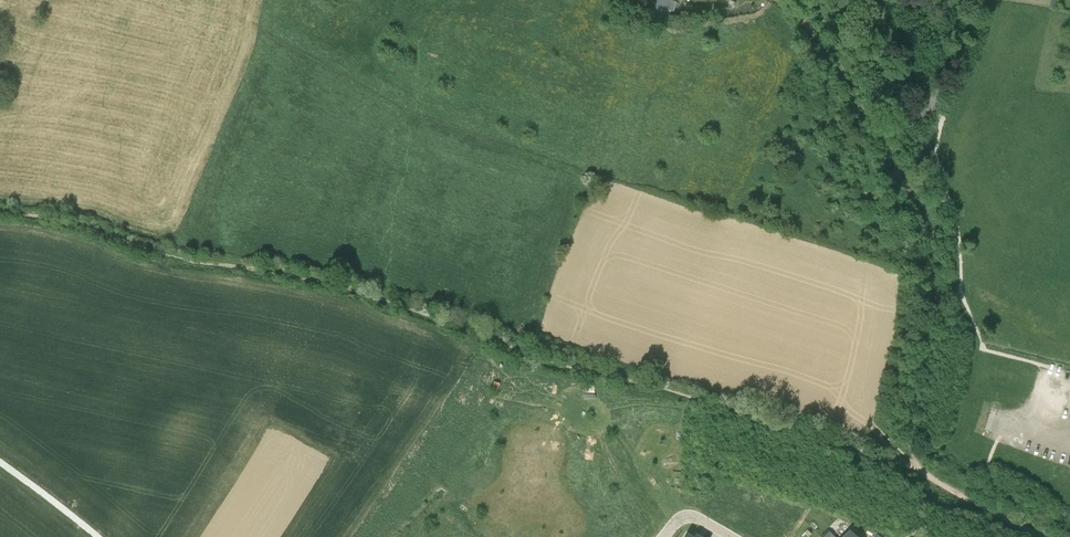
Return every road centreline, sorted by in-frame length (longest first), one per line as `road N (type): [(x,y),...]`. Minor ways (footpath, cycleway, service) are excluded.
road 1 (track): [(924,472),(908,422),(932,287),(931,233),(805,18),(781,0)]
road 2 (track): [(924,472),(1043,536)]
road 3 (unclassified): [(0,463),(96,536)]

